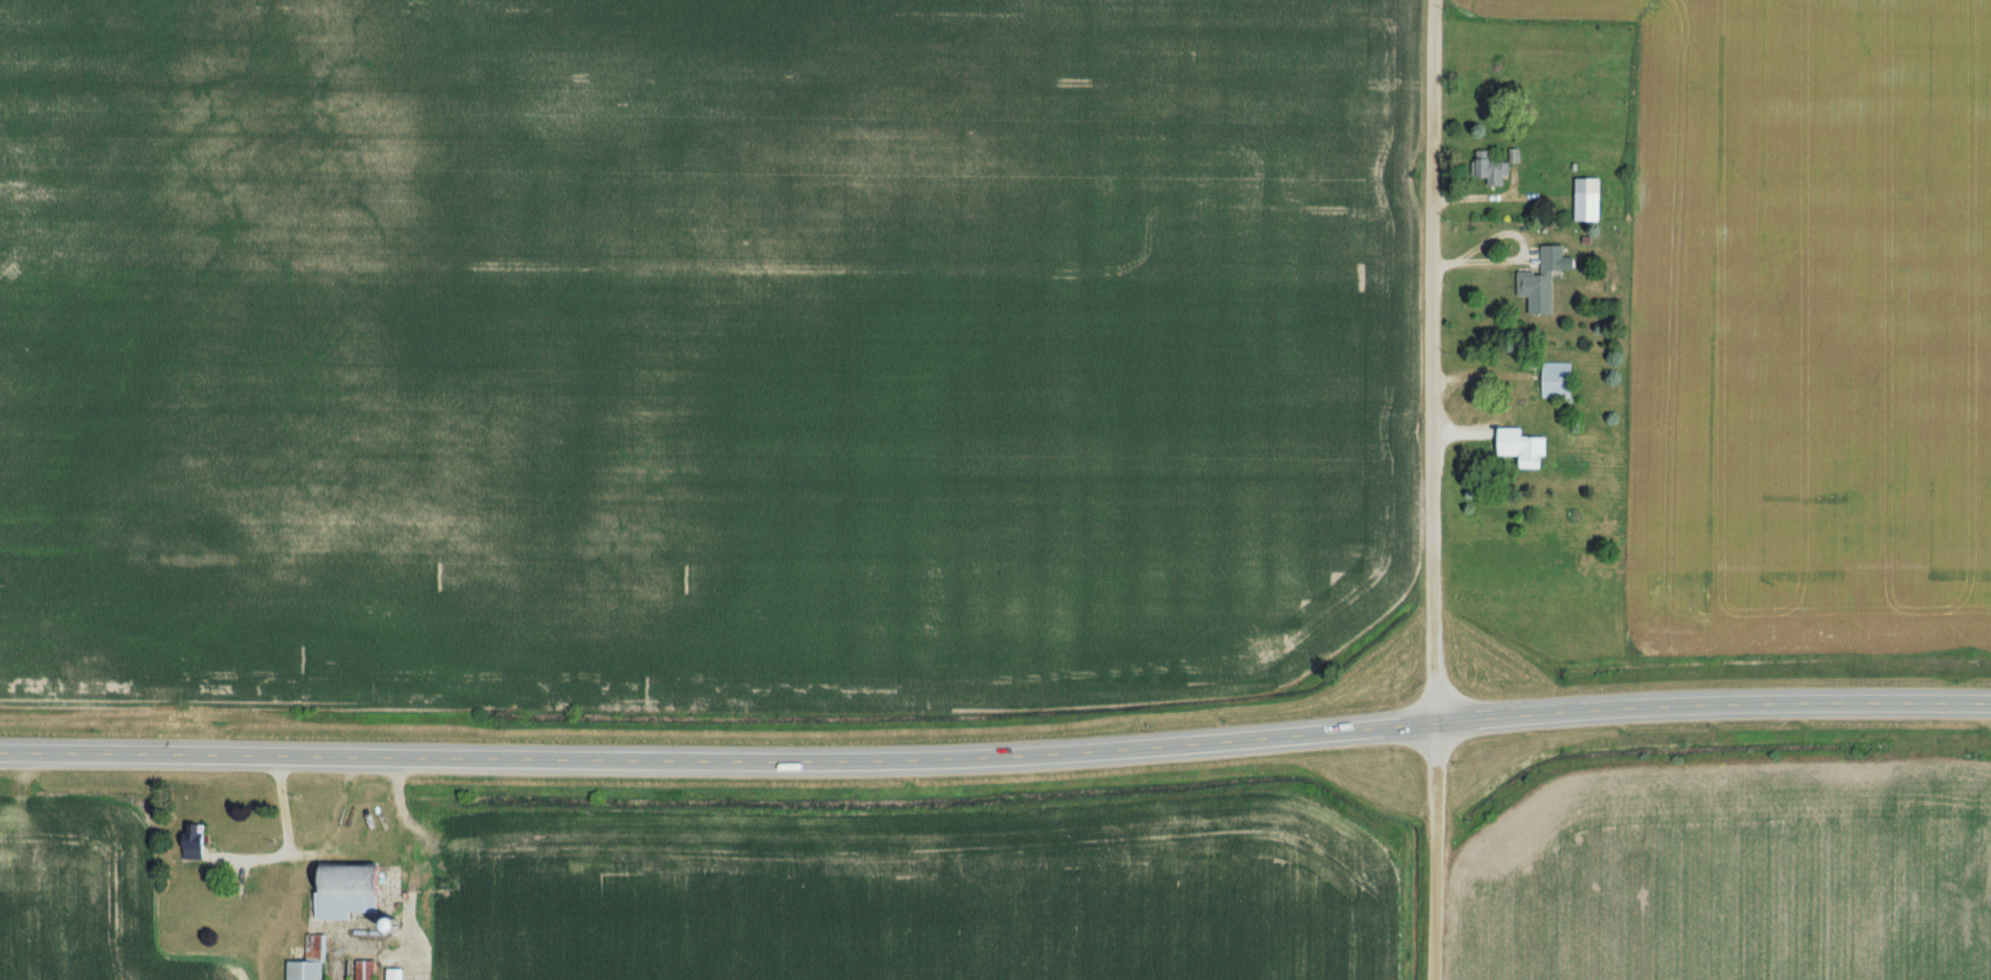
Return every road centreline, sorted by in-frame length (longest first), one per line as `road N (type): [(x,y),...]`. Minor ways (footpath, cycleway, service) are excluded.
road 1 (secondary): [(1425,723),(949,760),(0,753)]
road 2 (residential): [(1423,979),(1432,0)]
road 3 (secondary): [(1990,706),(1717,705),(1425,723)]

